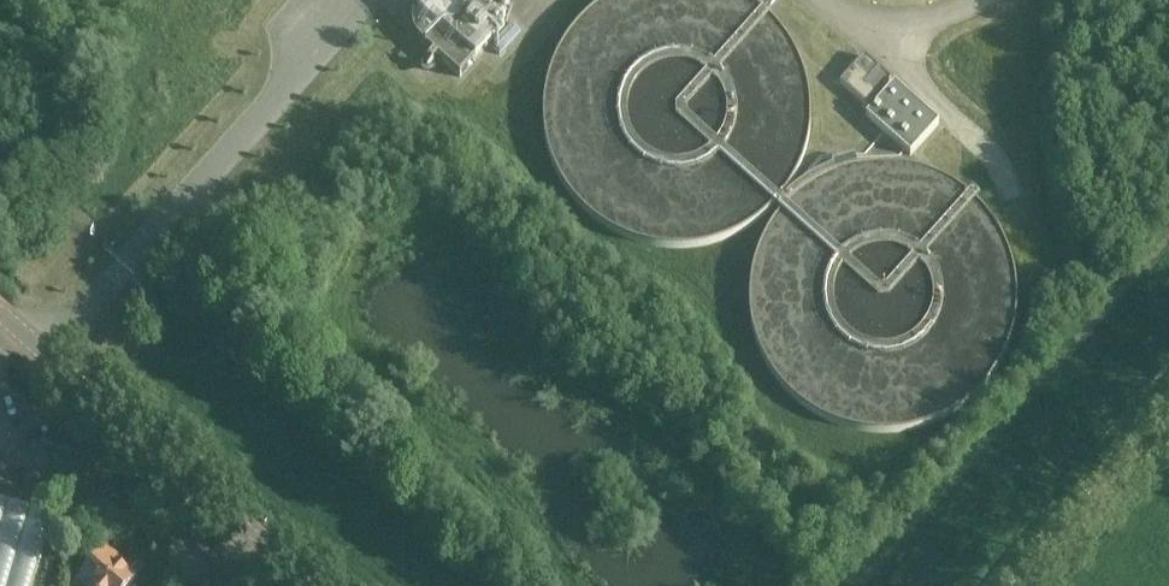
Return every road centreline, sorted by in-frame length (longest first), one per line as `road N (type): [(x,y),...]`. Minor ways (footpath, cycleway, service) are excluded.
road 1 (tertiary): [(48,356),(307,585)]
road 2 (tertiary): [(1025,585),(1168,426)]

